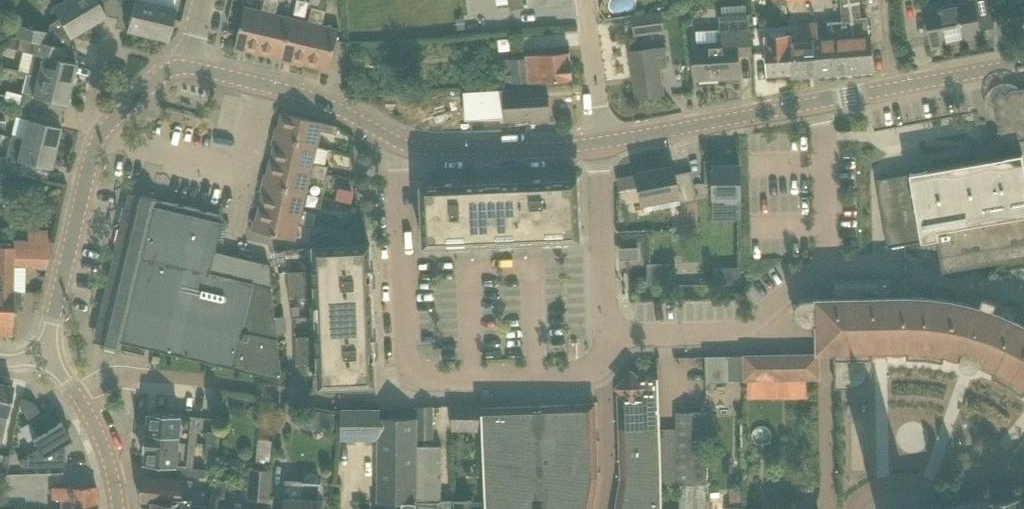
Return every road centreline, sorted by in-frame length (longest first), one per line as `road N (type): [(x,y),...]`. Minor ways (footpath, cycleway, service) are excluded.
road 1 (unclassified): [(600,143),(1023,63)]
road 2 (residential): [(597,374),(448,383),(420,374),(408,352),(397,141)]
road 3 (unclassified): [(45,357),(95,139),(164,72),(189,66)]
road 4 (residential): [(600,143),(608,358),(597,374)]
road 5 (unclassified): [(600,143),(426,149),(397,141)]
road 6 (tertiary): [(117,508),(101,434),(45,357)]
road 7 (residential): [(600,143),(585,0)]
road 8 (unclassified): [(397,141),(337,107),(267,85)]
road 9 (unclassified): [(603,508),(605,396),(597,374)]
road 10 (residential): [(236,211),(267,85)]

